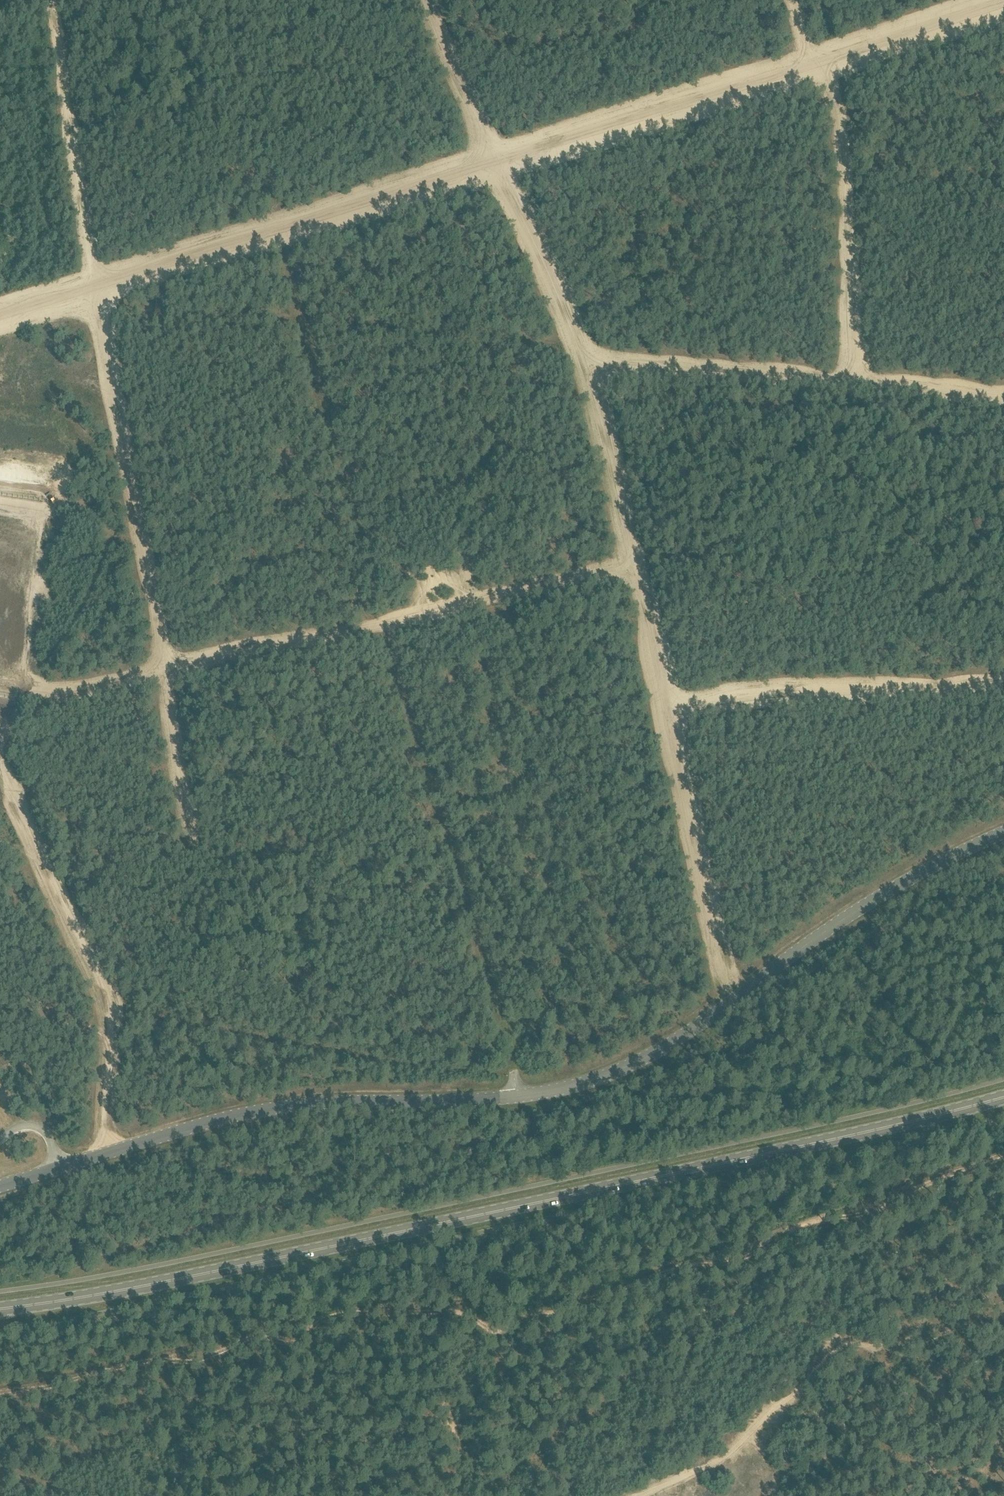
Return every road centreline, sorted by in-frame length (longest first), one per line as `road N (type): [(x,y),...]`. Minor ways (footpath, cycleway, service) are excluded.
road 1 (track): [(1003,1154),(816,1217),(744,1258),(689,1264),(519,1321),(506,1335),(456,1308),(413,1301),(0,1392)]
road 2 (track): [(428,0),(584,363),(729,1004)]
road 3 (track): [(0,321),(1003,4)]
road 4 (primary): [(0,1308),(246,1265),(1003,1097)]
road 5 (track): [(194,836),(48,0)]
road 6 (track): [(630,567),(102,687),(50,692),(25,685)]
road 7 (track): [(521,1094),(464,885),(403,697),(372,628)]
road 8 (track): [(638,1495),(740,1441),(850,1346),(922,1340),(962,1327),(1003,1292)]
road 9 (track): [(584,363),(1003,396)]
road 10 (track): [(662,708),(794,690),(957,690),(1003,682)]
road 11 (track): [(854,384),(846,182),(821,63)]

